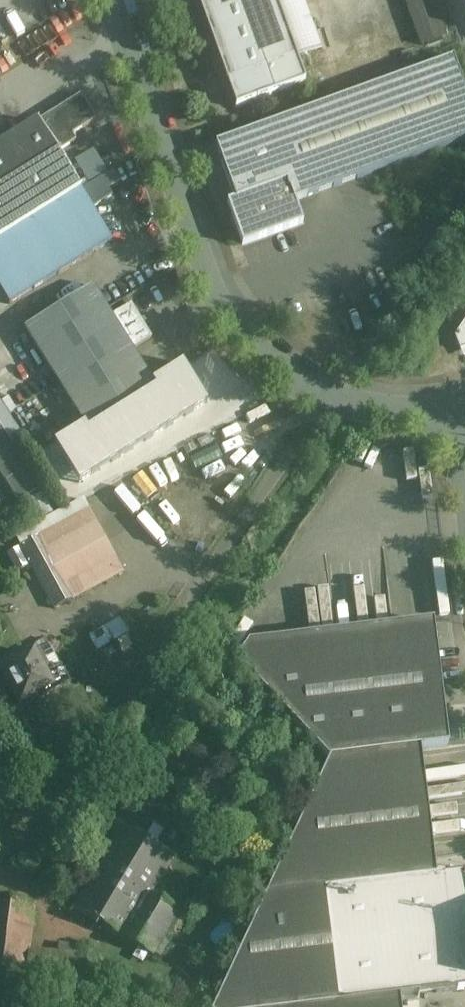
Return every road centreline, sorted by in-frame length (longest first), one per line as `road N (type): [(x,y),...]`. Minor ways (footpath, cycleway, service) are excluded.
road 1 (residential): [(459,413),(329,398),(274,366),(216,293),(110,0)]

